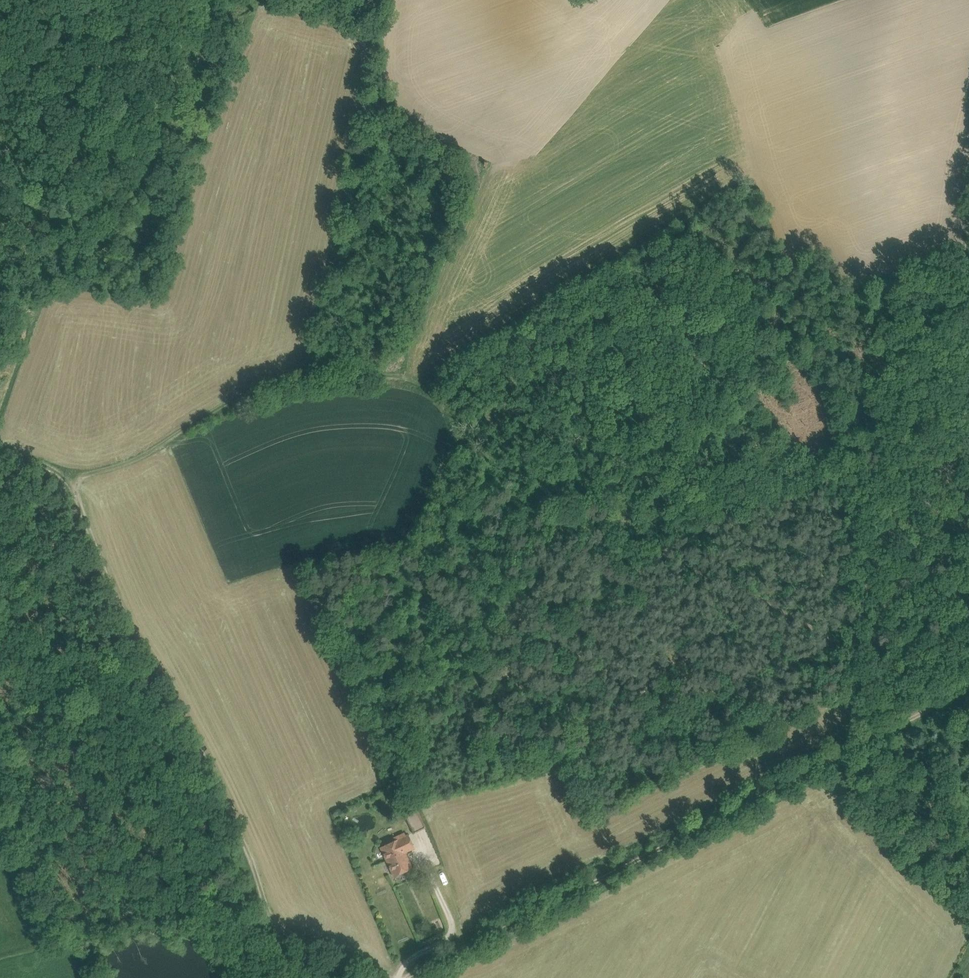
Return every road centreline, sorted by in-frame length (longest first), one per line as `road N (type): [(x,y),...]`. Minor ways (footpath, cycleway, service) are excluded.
road 1 (track): [(964,342),(967,395),(894,464),(805,487),(678,538),(665,552),(585,526),(468,443),(410,380),(301,378),(122,463),(66,472),(0,445)]
road 2 (track): [(968,686),(404,977)]
road 3 (track): [(275,935),(259,870),(163,677),(133,637),(66,472)]
road 4 (track): [(0,955),(133,909),(175,908),(319,948),(382,977)]
road 5 (track): [(665,552),(804,622),(917,713)]
road 6 (track): [(0,415),(29,326),(19,305),(0,293)]

